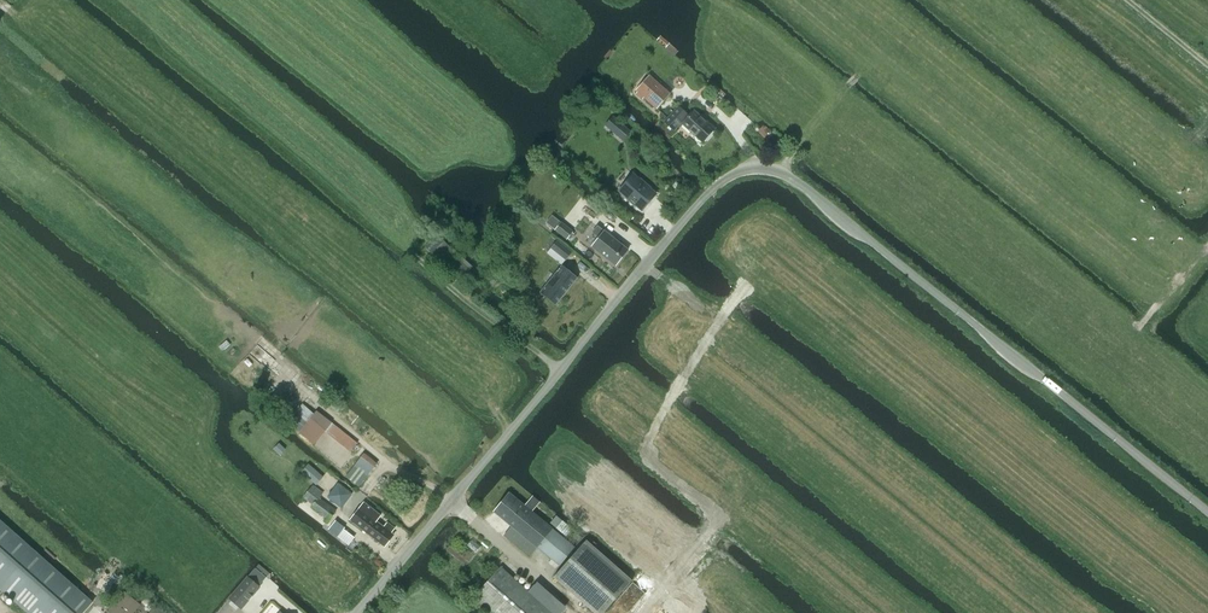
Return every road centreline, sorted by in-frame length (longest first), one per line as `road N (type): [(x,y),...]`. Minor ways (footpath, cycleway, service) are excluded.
road 1 (unclassified): [(1207,511),(794,179),(755,167),(727,178),(688,216),(358,612)]
road 2 (track): [(859,74),(779,171)]

